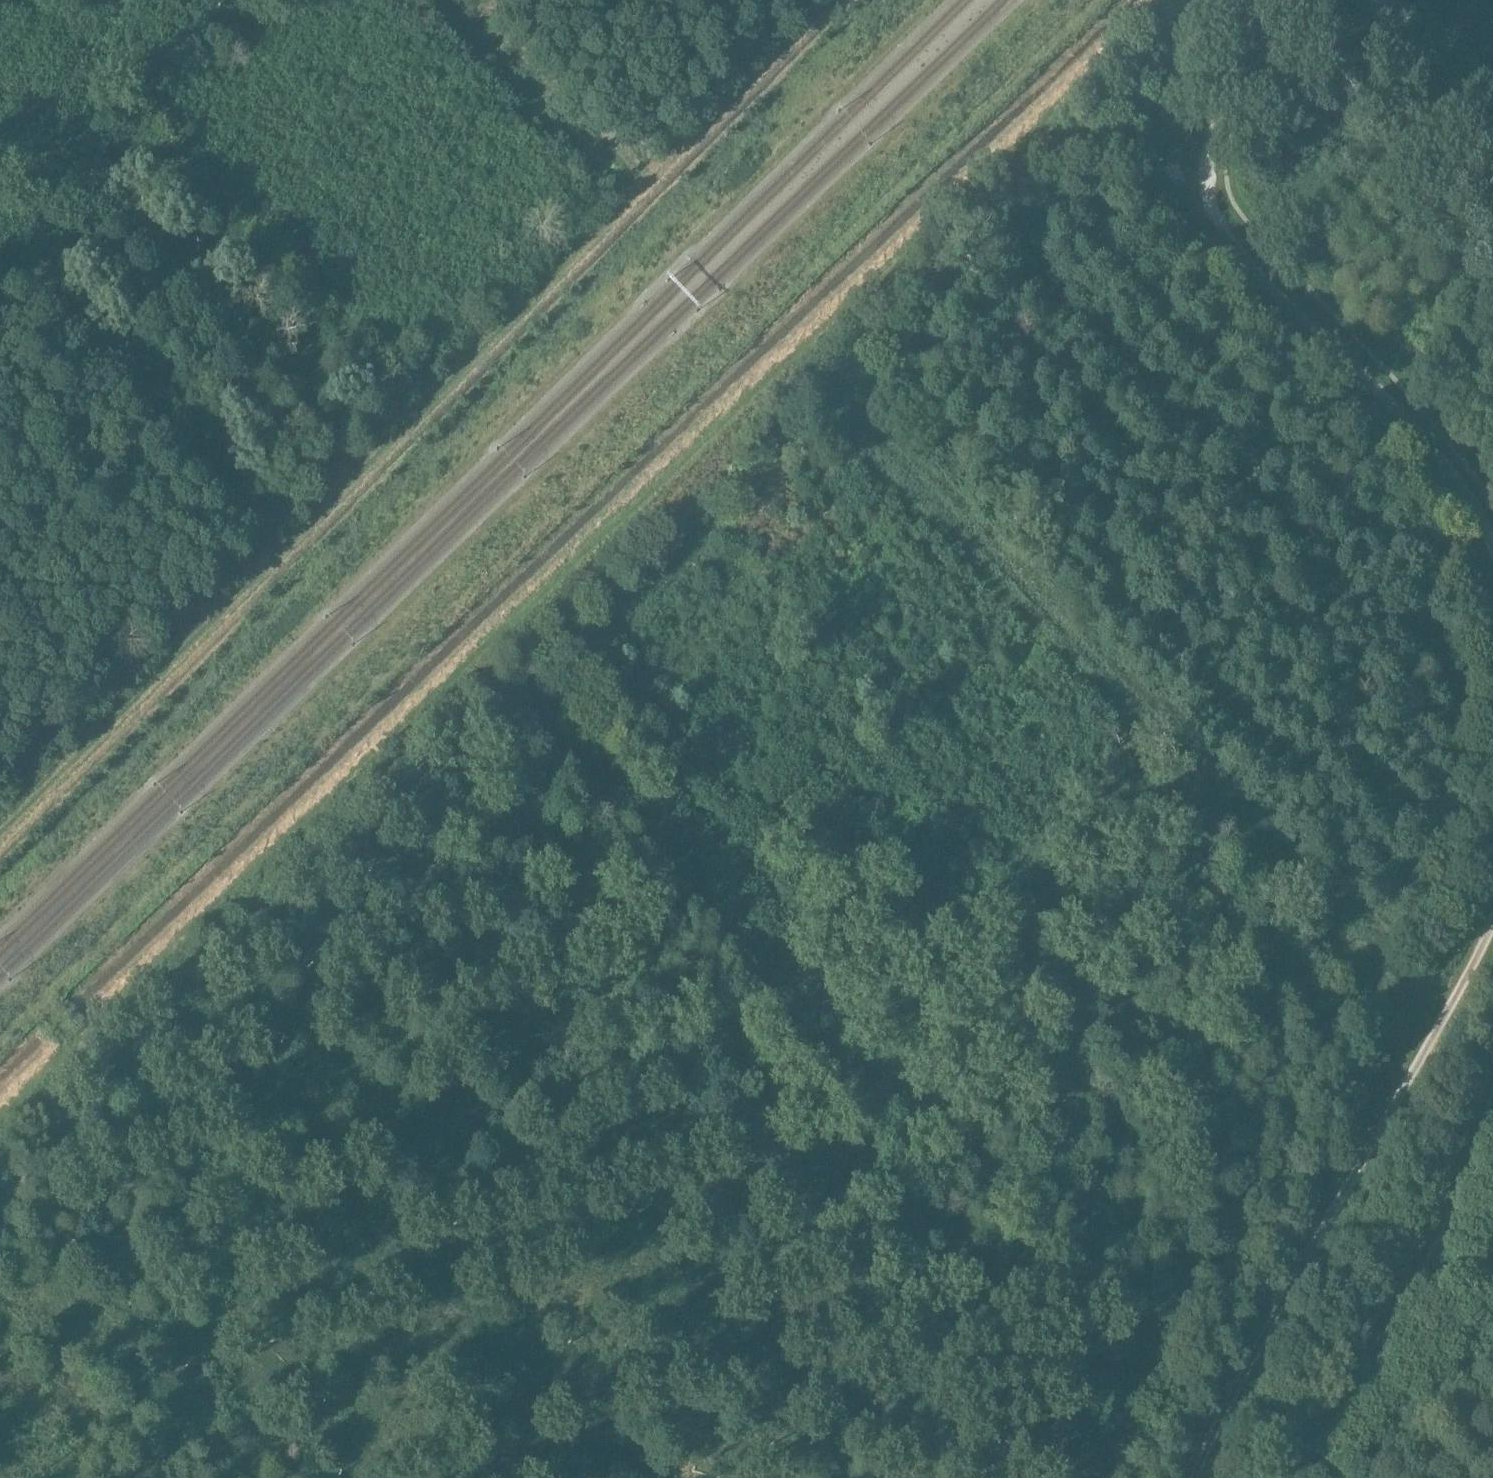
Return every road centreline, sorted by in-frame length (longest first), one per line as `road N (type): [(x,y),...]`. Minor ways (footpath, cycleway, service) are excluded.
road 1 (track): [(0,1117),(312,807),(966,192),(1030,150),(1065,146),(1123,152),(1206,181)]
road 2 (track): [(1104,0),(0,1045)]
road 3 (track): [(0,882),(875,0)]
road 4 (track): [(0,836),(834,0)]
road 5 (track): [(1263,0),(1211,150),(1203,201),(1262,284),(1347,364),(1492,549)]
road 6 (track): [(1492,917),(1195,1477)]

